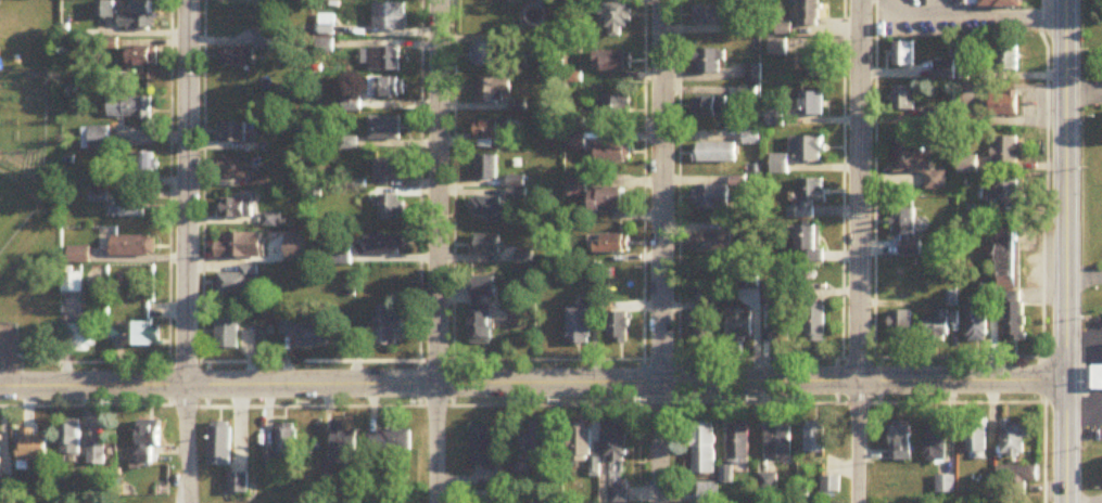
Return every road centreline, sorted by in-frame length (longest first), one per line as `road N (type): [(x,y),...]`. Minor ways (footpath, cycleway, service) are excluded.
road 1 (residential): [(1065,375),(0,379)]
road 2 (residential): [(188,502),(183,0)]
road 3 (residential): [(435,502),(438,0)]
road 4 (residential): [(858,502),(856,0)]
road 5 (residential): [(660,502),(659,0)]
road 6 (tertiary): [(1065,502),(1065,0)]

